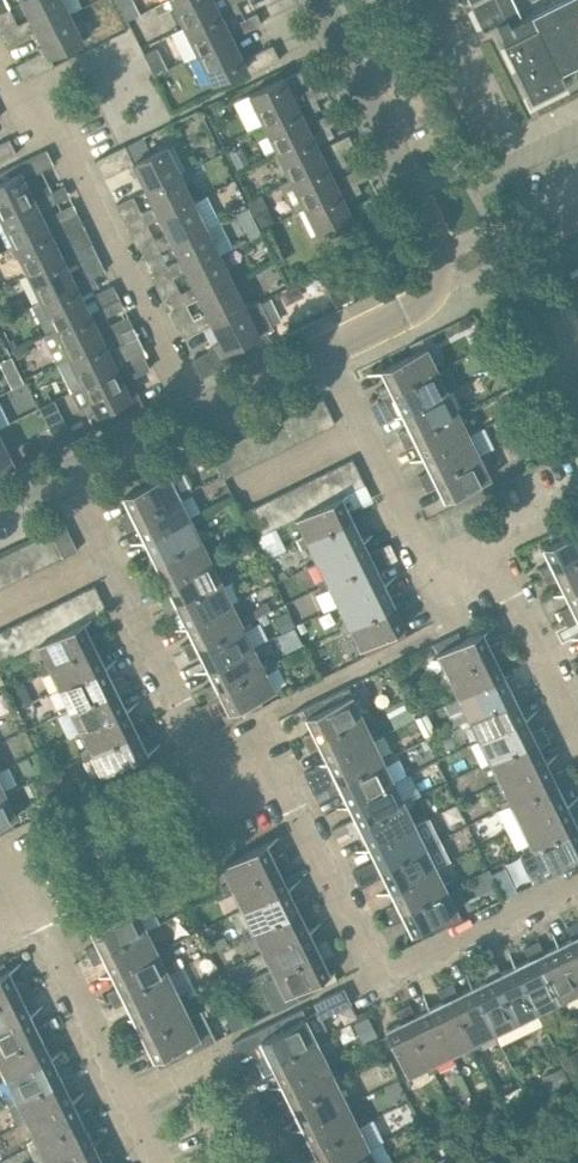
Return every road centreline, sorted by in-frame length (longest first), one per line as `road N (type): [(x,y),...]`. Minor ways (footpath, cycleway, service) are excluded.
road 1 (residential): [(577,888),(404,972),(384,973),(369,961),(296,808),(195,747),(72,477)]
road 2 (residential): [(577,728),(516,596),(420,538),(327,351)]
road 3 (unclassified): [(327,351),(411,312),(430,289),(439,257),(431,224),(321,0)]
road 4 (residential): [(196,413),(68,145),(31,128),(0,65)]
road 5 (residential): [(127,1101),(43,930),(0,906)]
road 6 (residential): [(233,1162),(190,1070),(127,1101)]
road 7 (unclassified): [(196,413),(327,351)]
road 8 (unclassified): [(72,477),(196,413)]

